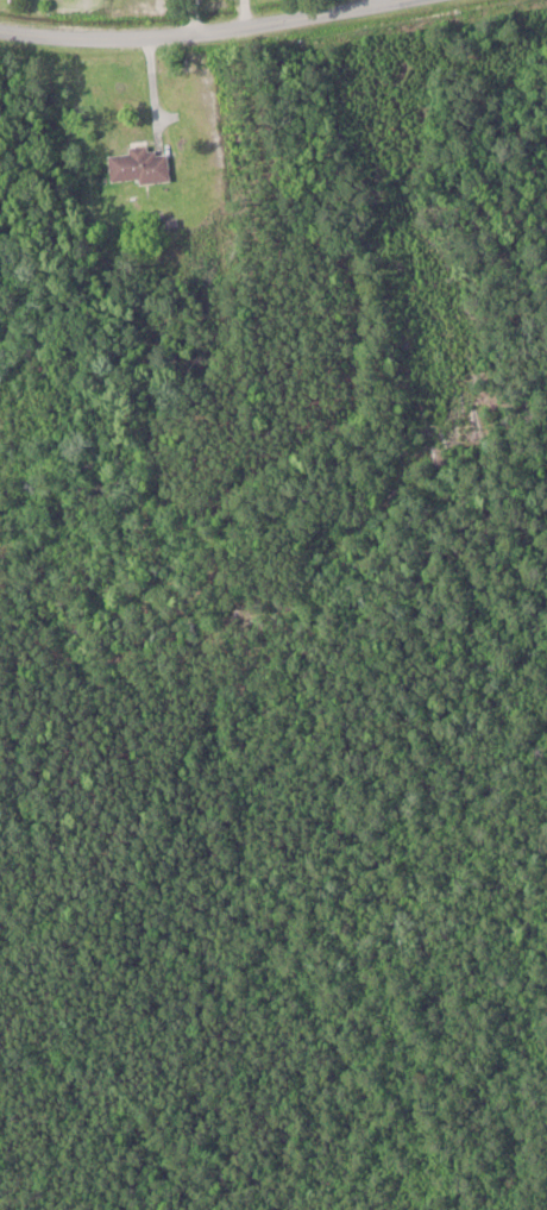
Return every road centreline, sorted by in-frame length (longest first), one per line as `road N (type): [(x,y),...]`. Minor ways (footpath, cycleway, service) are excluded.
road 1 (residential): [(0,34),(165,38),(405,0)]

